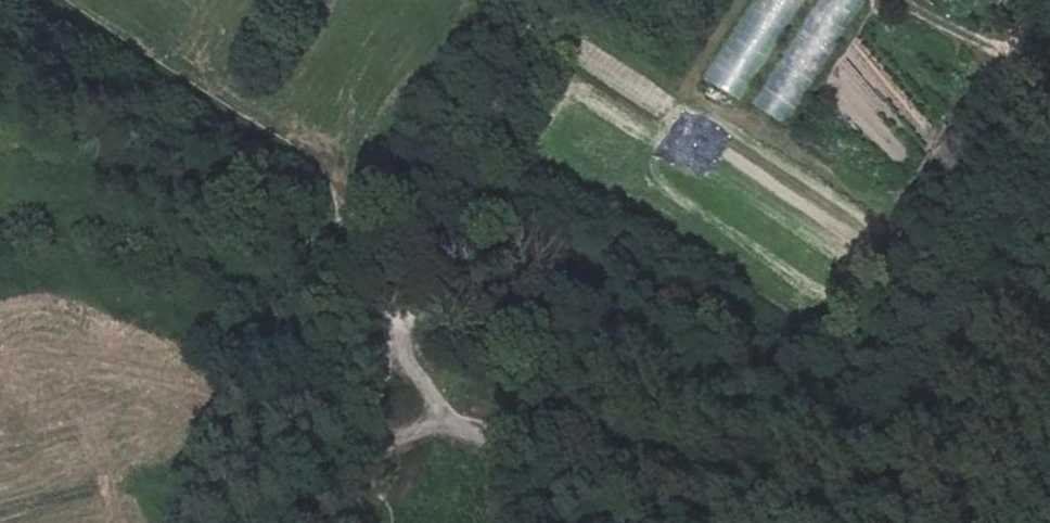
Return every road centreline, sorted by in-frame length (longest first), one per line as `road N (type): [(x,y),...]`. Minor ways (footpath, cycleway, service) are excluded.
road 1 (track): [(1049,481),(777,492),(709,450),(591,457),(521,438),(457,444),(421,361),(352,296)]
road 2 (track): [(348,250),(345,219),(308,170),(206,118),(22,0)]
road 3 (track): [(348,250),(352,296),(341,348),(368,507),(361,522)]
road 4 (track): [(457,444),(391,422),(280,431)]
road 5 (track): [(1049,83),(900,0)]

